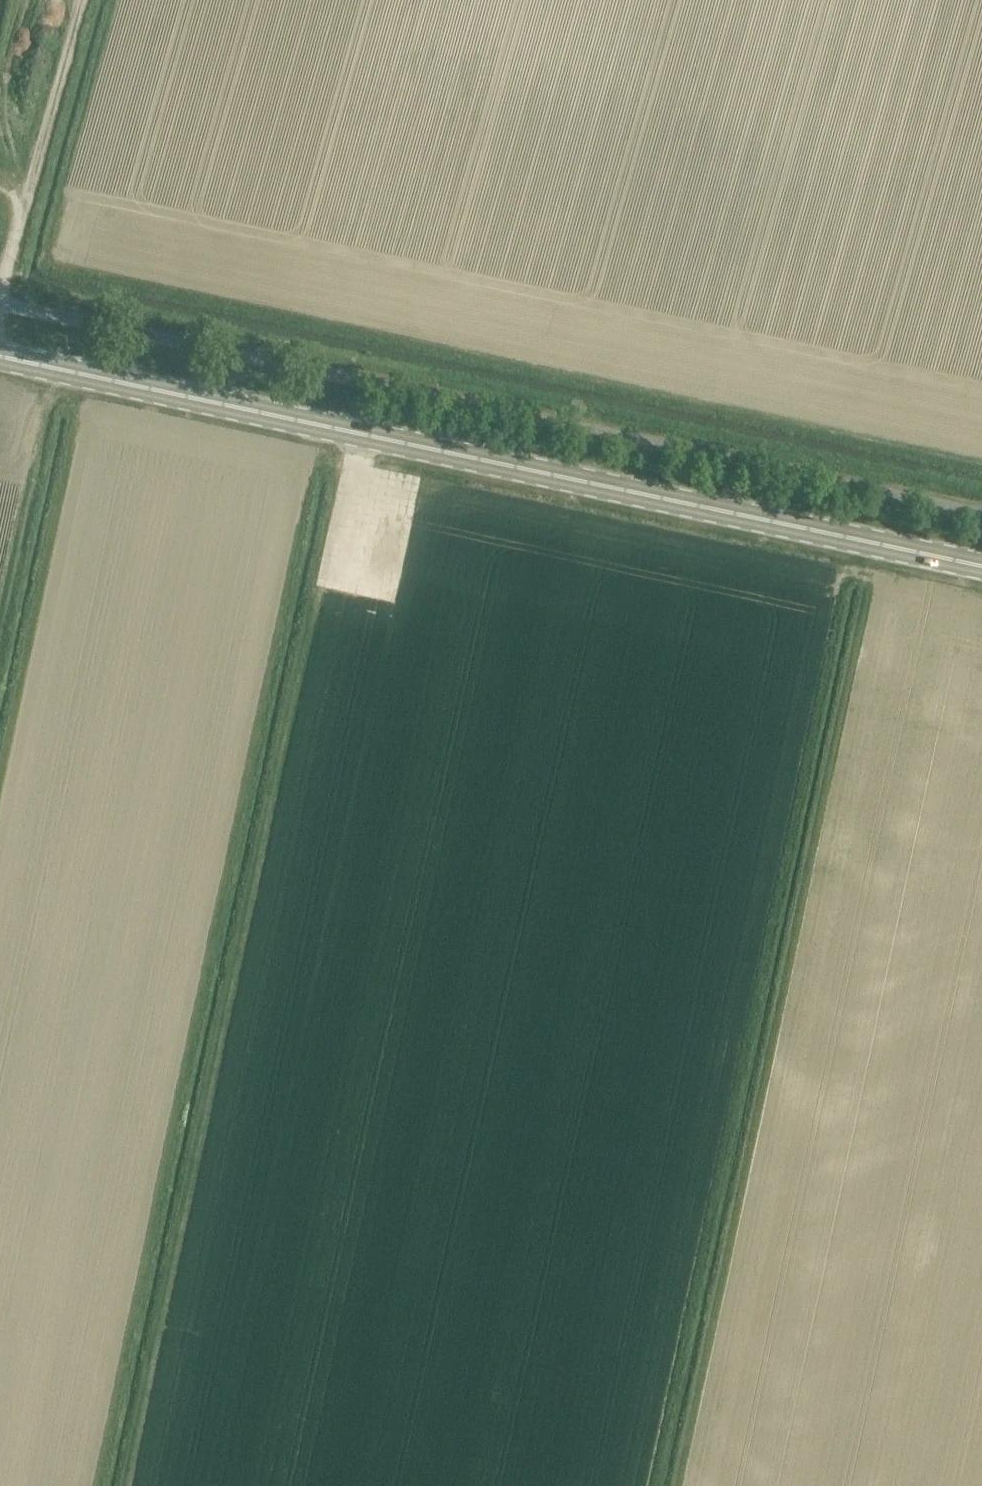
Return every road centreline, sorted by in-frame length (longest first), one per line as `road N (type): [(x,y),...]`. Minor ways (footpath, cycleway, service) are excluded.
road 1 (primary): [(981,567),(0,358)]
road 2 (track): [(317,587),(123,1485)]
road 3 (track): [(81,0),(28,193)]
road 4 (track): [(317,587),(362,435)]

